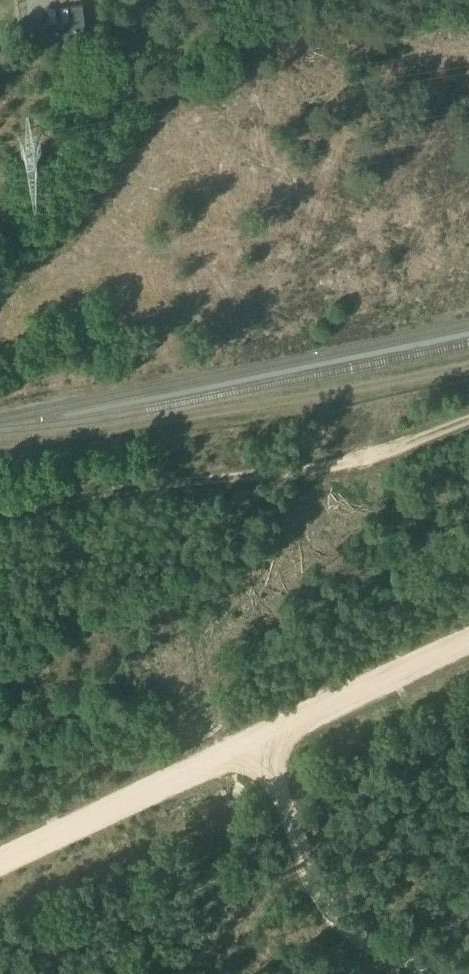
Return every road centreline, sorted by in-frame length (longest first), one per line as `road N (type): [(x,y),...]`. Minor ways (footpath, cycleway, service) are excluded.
road 1 (track): [(0,866),(468,653)]
road 2 (track): [(468,426),(380,457),(0,513)]
road 3 (track): [(450,973),(370,946),(318,893),(278,781),(272,738)]

